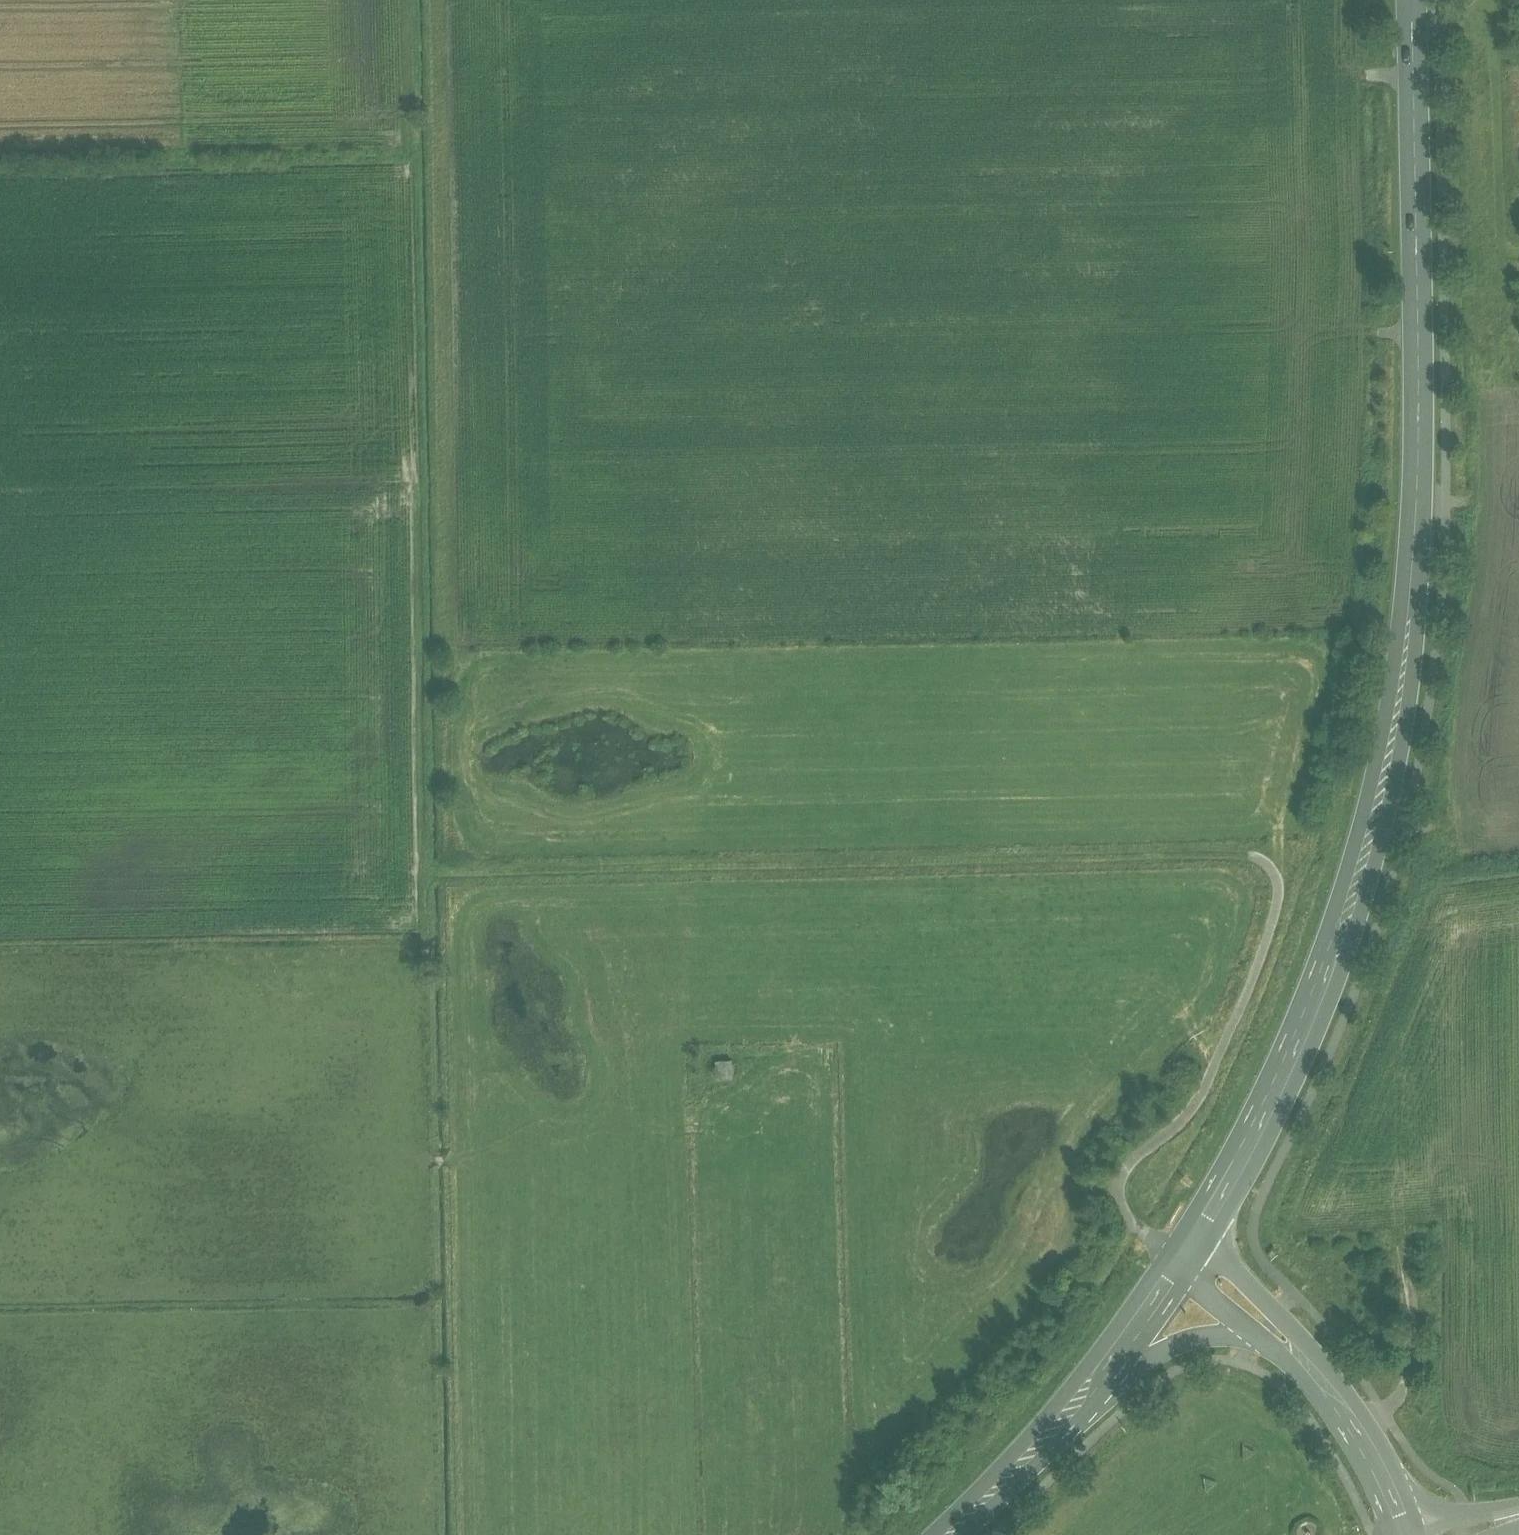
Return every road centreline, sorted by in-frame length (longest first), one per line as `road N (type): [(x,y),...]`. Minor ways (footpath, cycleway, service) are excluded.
road 1 (primary): [(1183,1257),(1284,1071),(1345,898),(1389,724),(1414,487),(1411,0)]
road 2 (secondary): [(1404,1534),(1385,1483),(1334,1397),(1281,1338)]
road 3 (primary): [(946,1534),(1098,1372)]
road 4 (secondary): [(1098,1372),(1187,1340),(1230,1333),(1281,1338)]
road 5 (primary): [(1098,1372),(1183,1257)]
road 6 (secondary): [(1281,1338),(1183,1257)]

